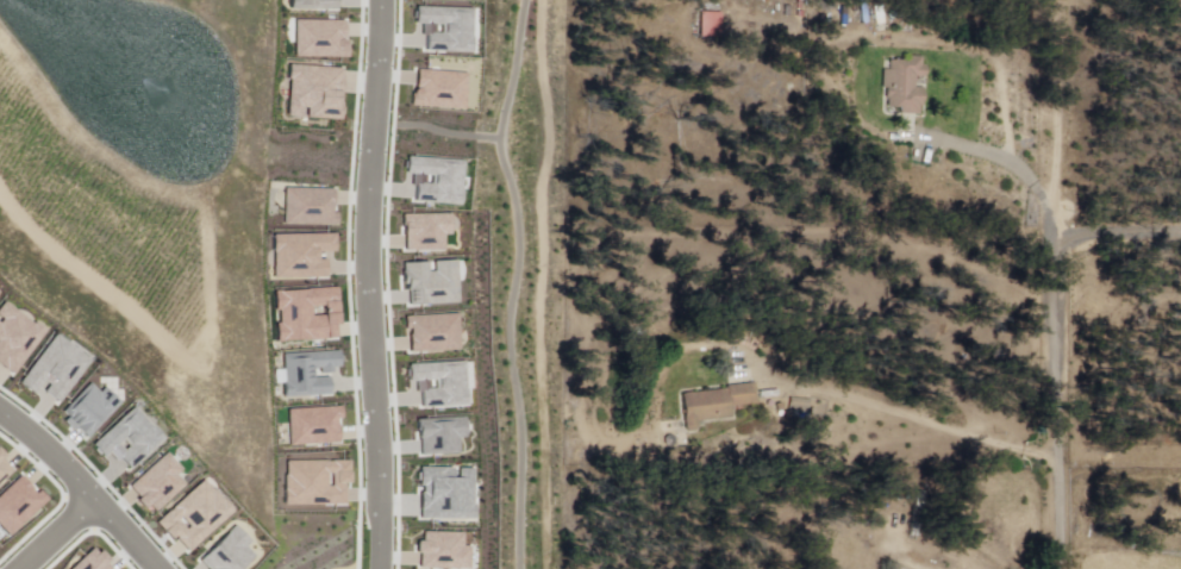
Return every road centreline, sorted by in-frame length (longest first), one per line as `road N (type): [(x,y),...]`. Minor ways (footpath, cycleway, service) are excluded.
road 1 (residential): [(386,0),(375,255),(388,463),(382,568)]
road 2 (residential): [(546,568),(539,327),(550,113),(542,0)]
road 3 (residential): [(1068,568),(1050,214)]
road 4 (residential): [(158,568),(57,454),(0,411)]

